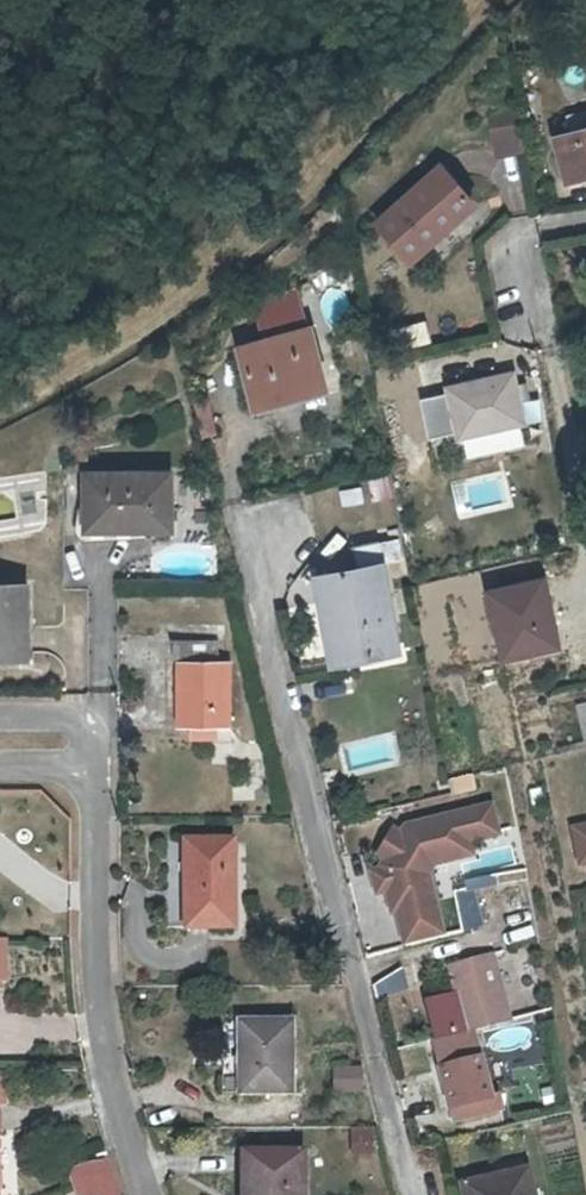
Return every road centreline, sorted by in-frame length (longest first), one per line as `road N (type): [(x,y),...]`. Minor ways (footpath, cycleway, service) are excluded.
road 1 (residential): [(241,534),(416,1194)]
road 2 (residential): [(0,743),(94,744),(93,978),(120,1109),(148,1194)]
road 3 (residential): [(535,325),(517,228),(585,219)]

